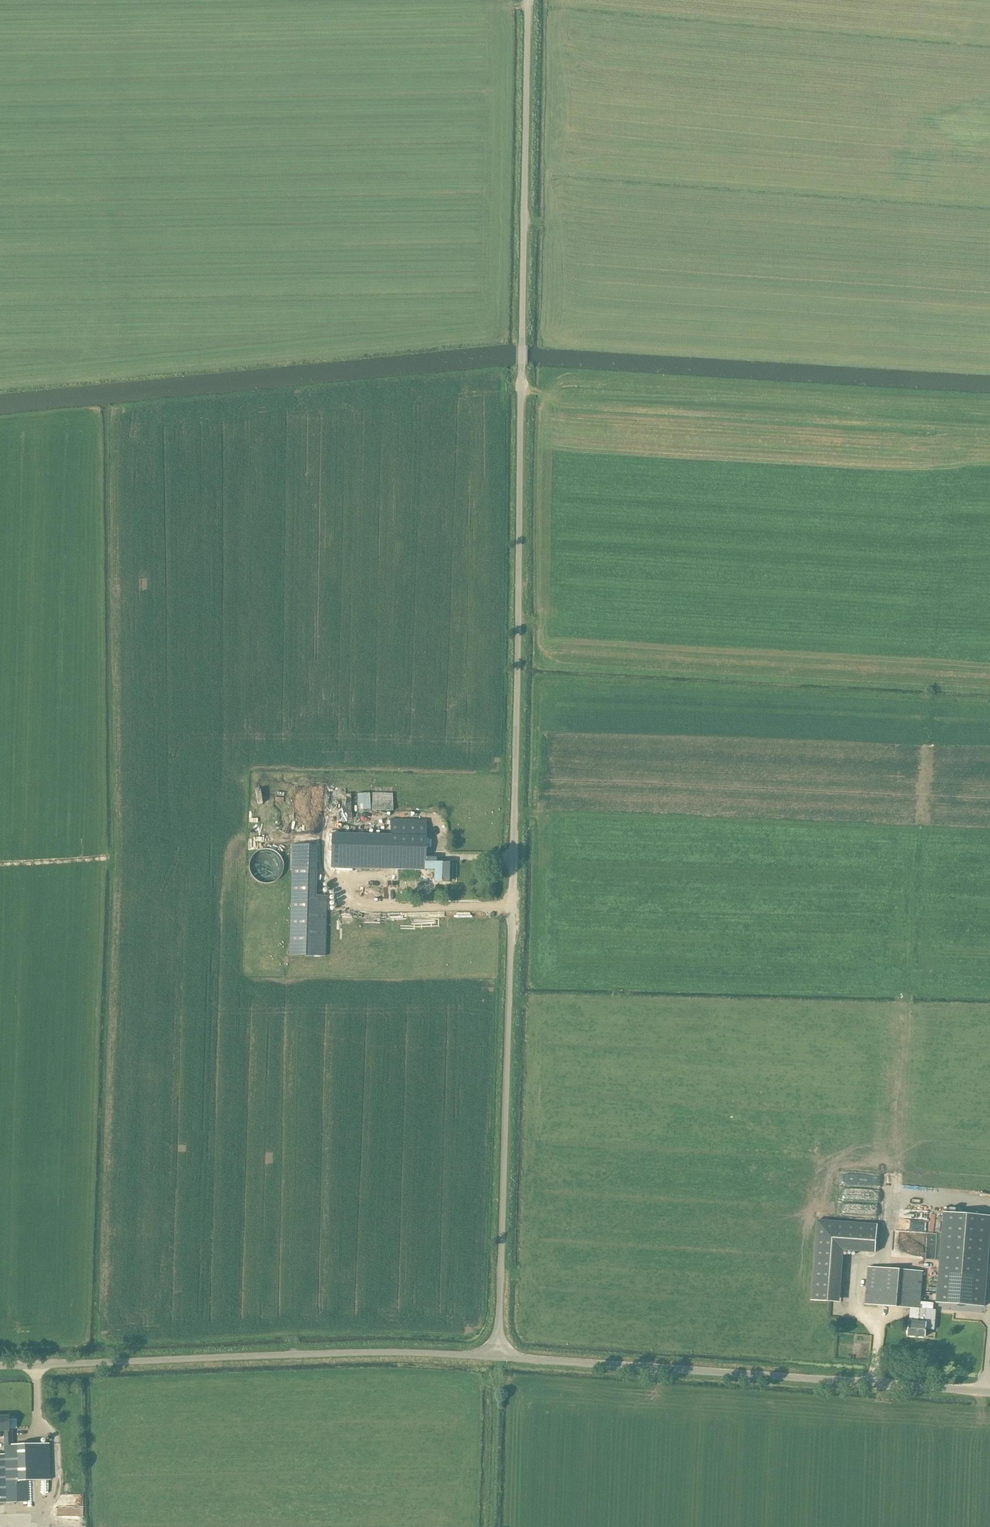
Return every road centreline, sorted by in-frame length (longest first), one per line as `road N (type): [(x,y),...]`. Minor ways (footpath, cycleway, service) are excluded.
road 1 (unclassified): [(498,1357),(529,0)]
road 2 (unclassified): [(0,1367),(342,1353),(498,1357)]
road 3 (unclassified): [(498,1357),(989,1393)]

